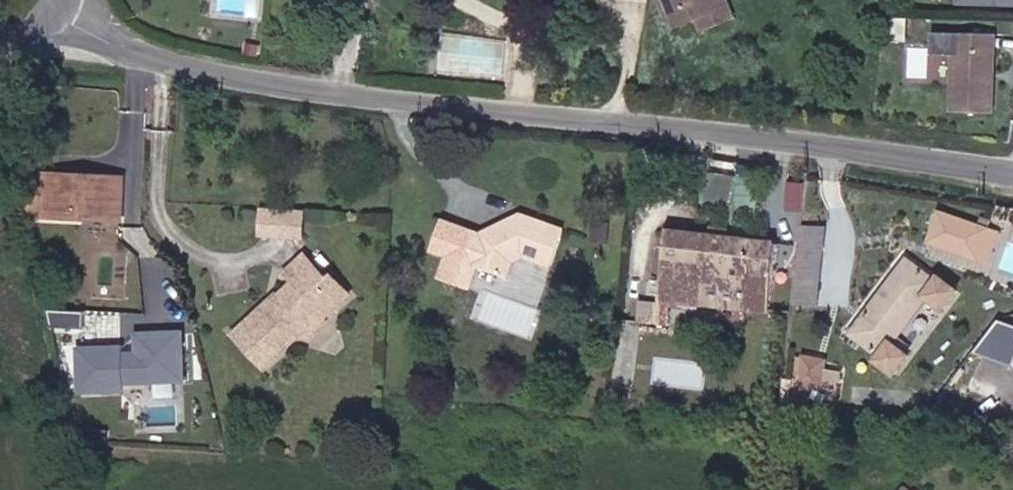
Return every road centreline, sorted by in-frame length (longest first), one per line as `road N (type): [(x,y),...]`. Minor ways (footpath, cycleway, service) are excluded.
road 1 (tertiary): [(44,55),(284,107),(1012,200)]

